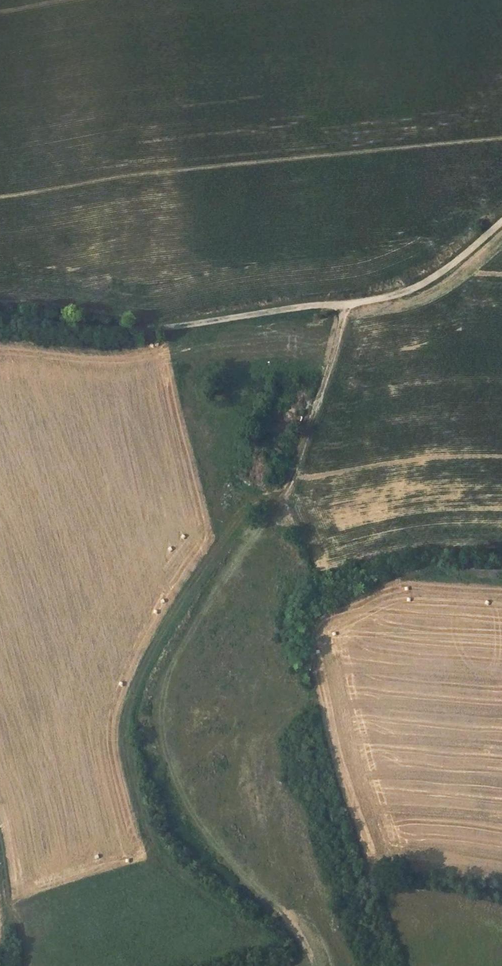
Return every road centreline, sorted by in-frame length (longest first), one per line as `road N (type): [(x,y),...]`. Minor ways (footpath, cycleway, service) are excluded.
road 1 (track): [(0,324),(122,334),(392,298),(442,275),(501,226)]

